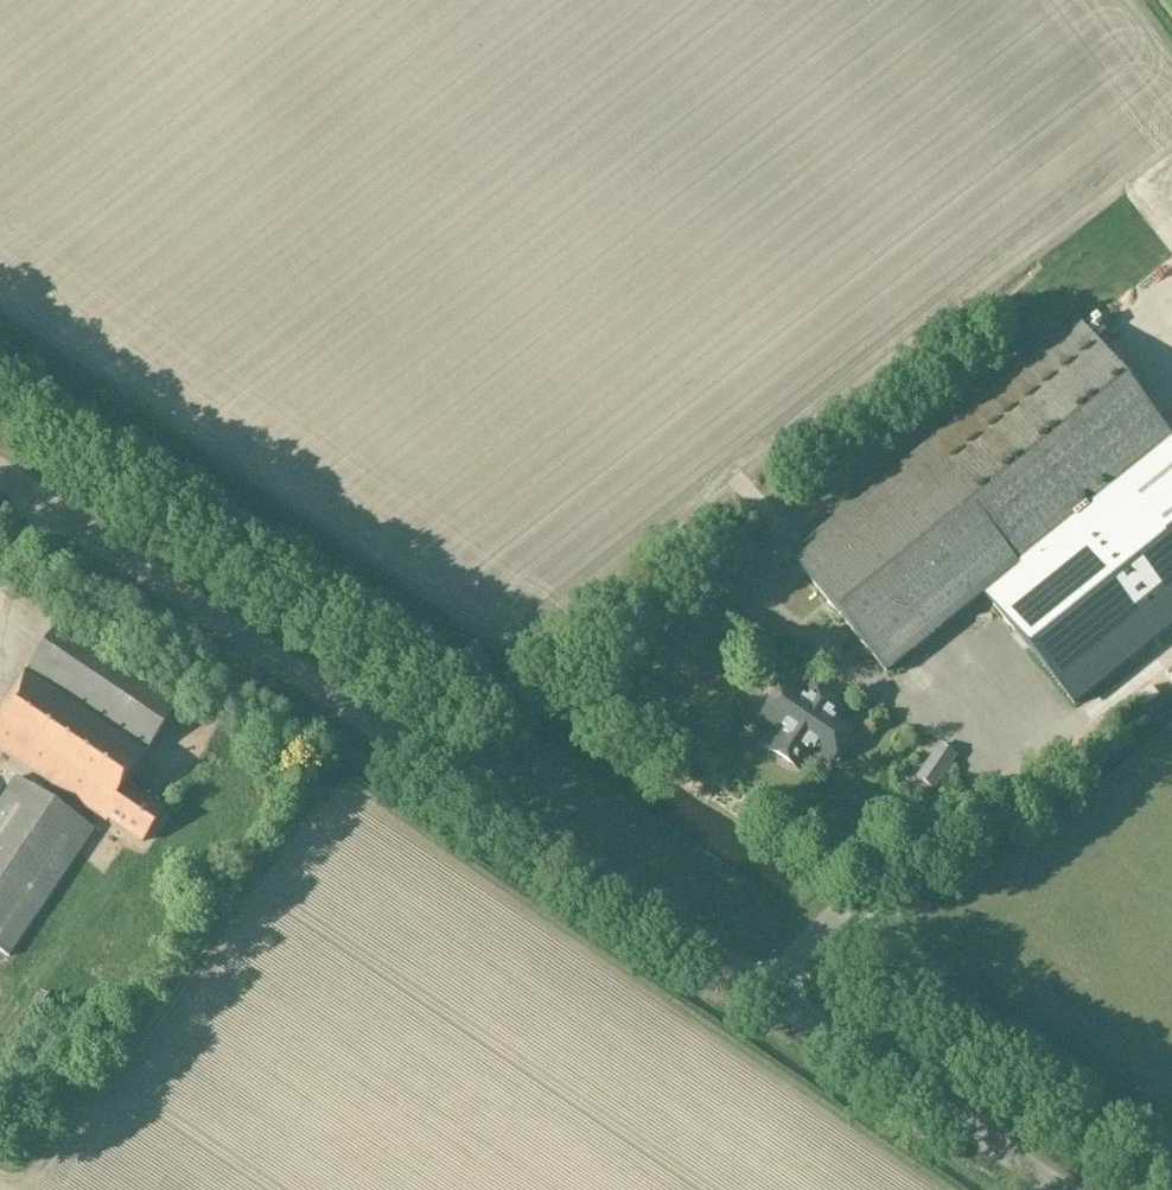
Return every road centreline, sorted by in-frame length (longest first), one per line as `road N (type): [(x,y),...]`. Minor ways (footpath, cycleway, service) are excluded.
road 1 (unclassified): [(1061,1189),(0,474)]

